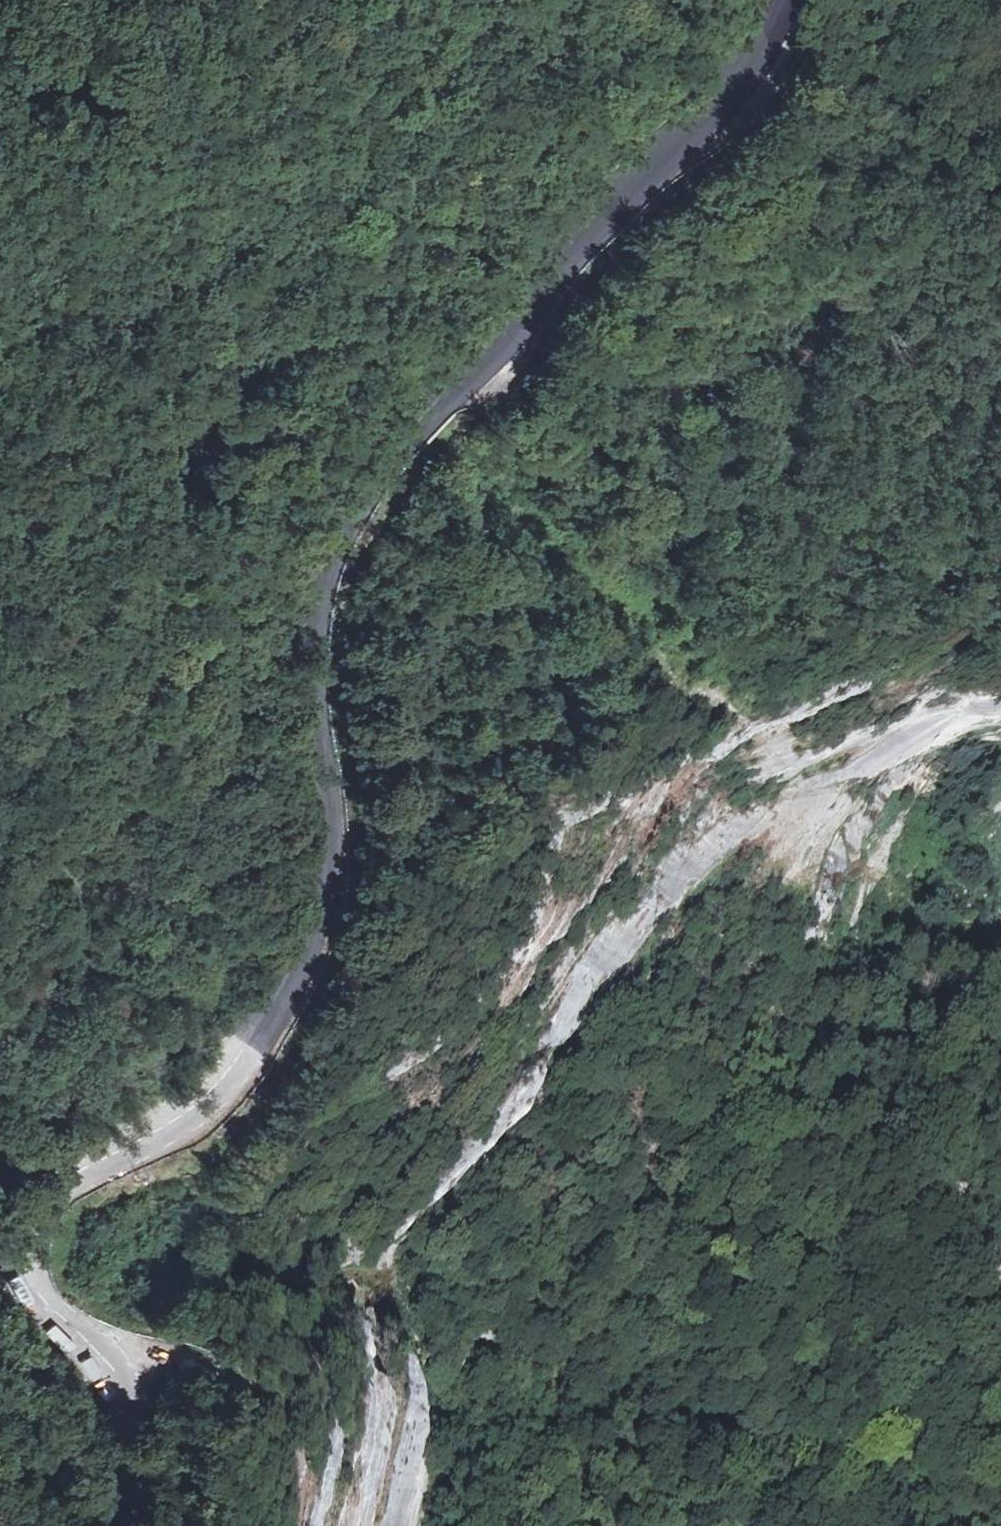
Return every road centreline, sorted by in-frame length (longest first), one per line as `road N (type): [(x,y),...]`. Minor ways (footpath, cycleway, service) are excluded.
road 1 (secondary): [(785,0),(716,104),(565,257),(371,482),(328,557),(309,626),(317,855),(298,949),(226,1075),(192,1108),(67,1183),(40,1218),(29,1258),(39,1292),(128,1388),(135,1525)]

